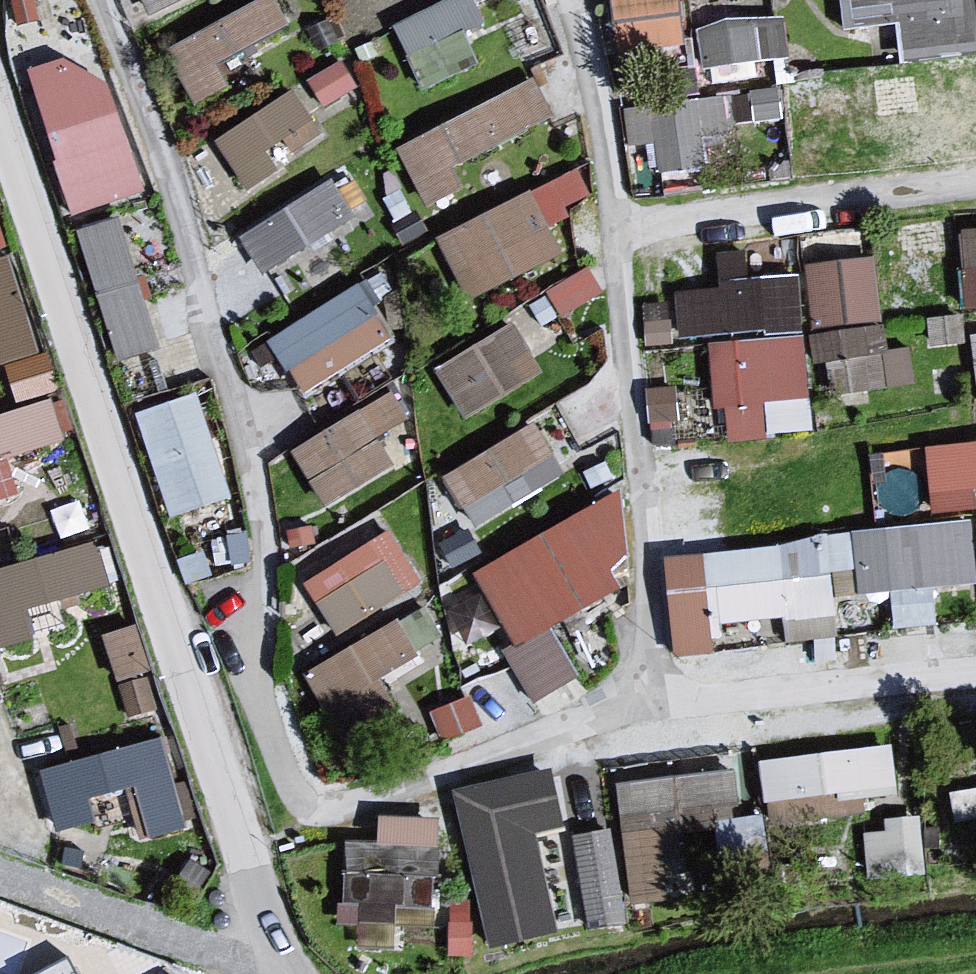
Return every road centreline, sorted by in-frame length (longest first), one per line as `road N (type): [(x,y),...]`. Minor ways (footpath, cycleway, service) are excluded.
road 1 (unclassified): [(289,973),(254,895),(0,107)]
road 2 (track): [(277,958),(149,933),(0,879)]

